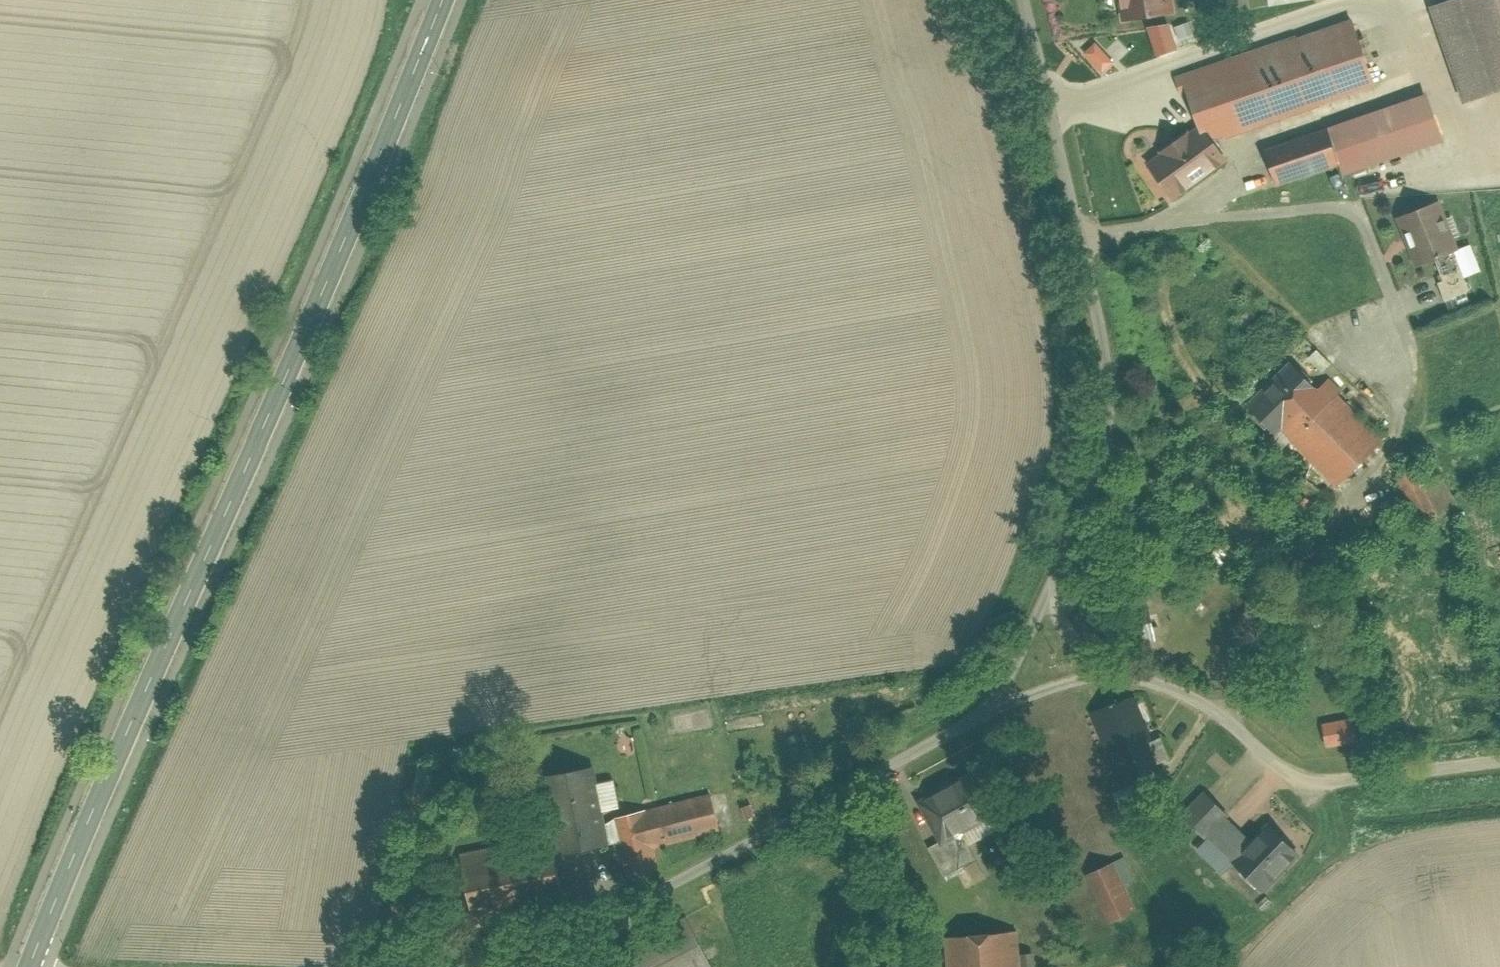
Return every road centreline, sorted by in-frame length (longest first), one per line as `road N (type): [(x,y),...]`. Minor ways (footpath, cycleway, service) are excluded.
road 1 (secondary): [(25,966),(442,0)]
road 2 (unclassified): [(1025,0),(1097,313),(1108,400),(1101,465),(1051,598)]
road 3 (unclassified): [(511,966),(984,717)]
road 4 (unclassified): [(1102,674),(1197,704),(1298,779),(1341,784),(1499,768)]
road 5 (unclassified): [(1051,598),(984,717)]
road 6 (unclassified): [(984,717),(1102,674)]

